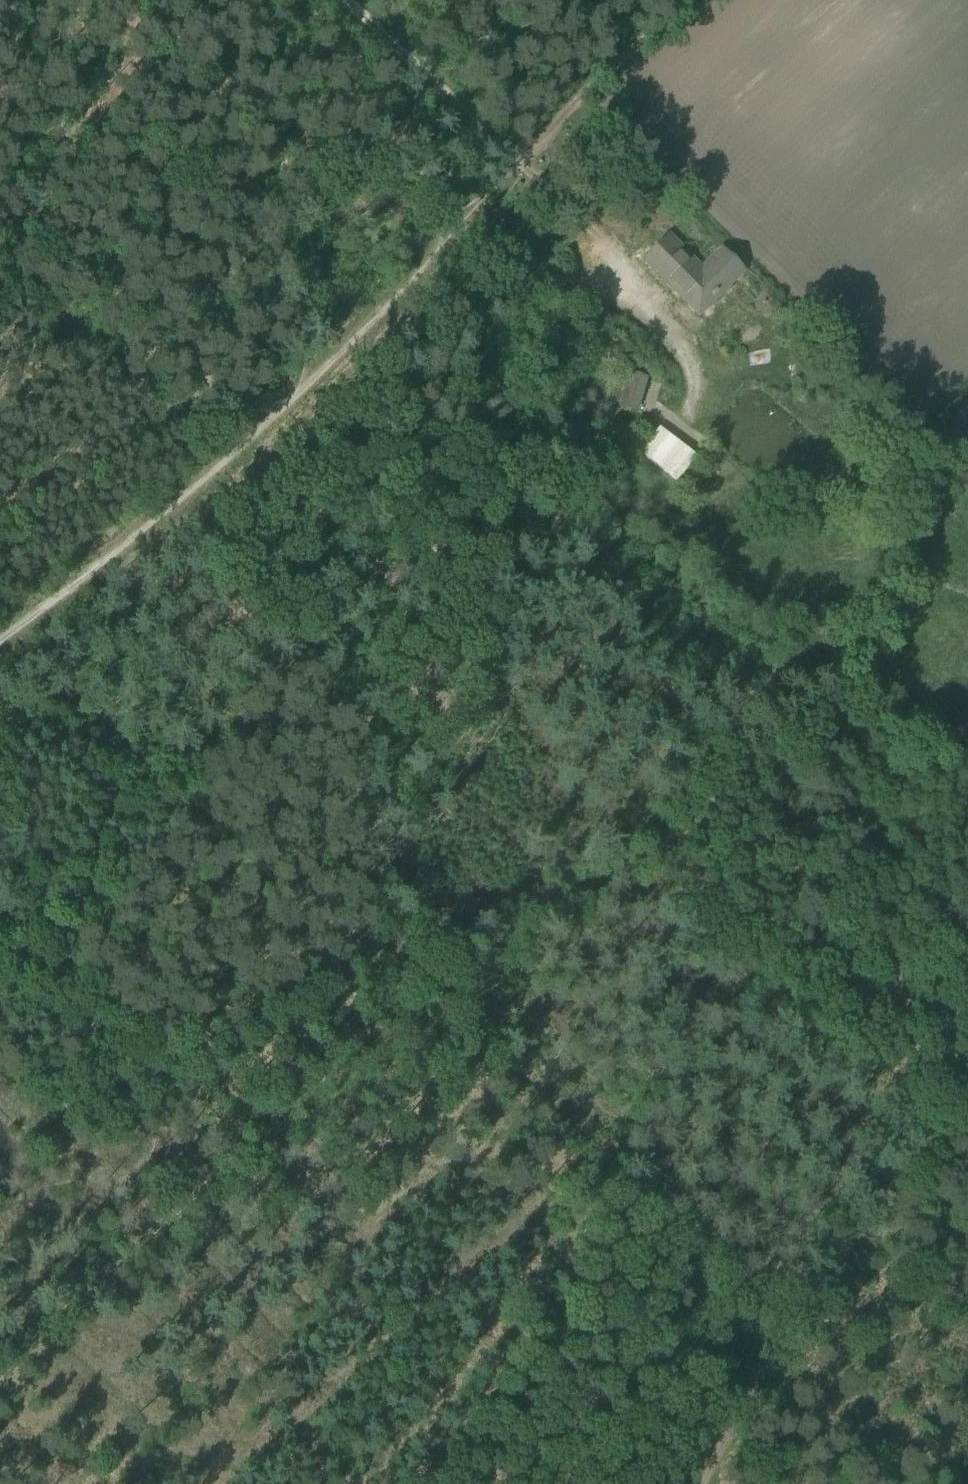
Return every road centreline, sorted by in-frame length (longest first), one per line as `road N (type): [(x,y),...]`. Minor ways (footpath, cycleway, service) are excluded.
road 1 (track): [(0,634),(218,461),(689,0)]
road 2 (track): [(706,1483),(777,1341),(967,1078)]
road 3 (track): [(218,461),(30,288)]
road 4 (track): [(514,164),(345,0)]

